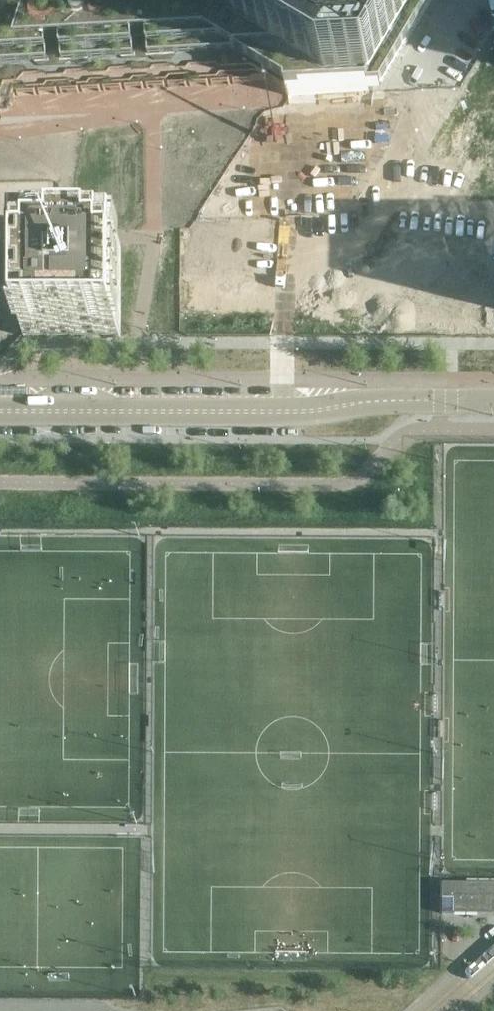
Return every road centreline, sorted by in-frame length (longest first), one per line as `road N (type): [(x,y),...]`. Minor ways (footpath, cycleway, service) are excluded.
road 1 (residential): [(493,401),(361,402),(288,413),(0,411)]

